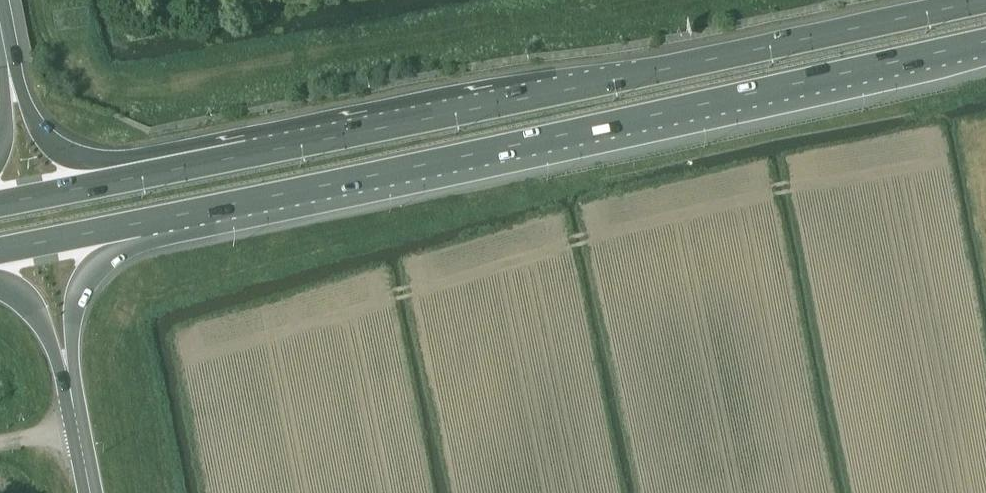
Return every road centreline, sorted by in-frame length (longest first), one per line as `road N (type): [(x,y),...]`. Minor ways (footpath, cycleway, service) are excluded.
road 1 (trunk): [(103,231),(985,42)]
road 2 (trunk): [(985,0),(108,184)]
road 3 (trunk): [(73,406),(76,303),(103,231)]
road 4 (trunk): [(0,274),(37,316),(73,406)]
road 5 (trunk): [(108,184),(46,139),(12,87)]

